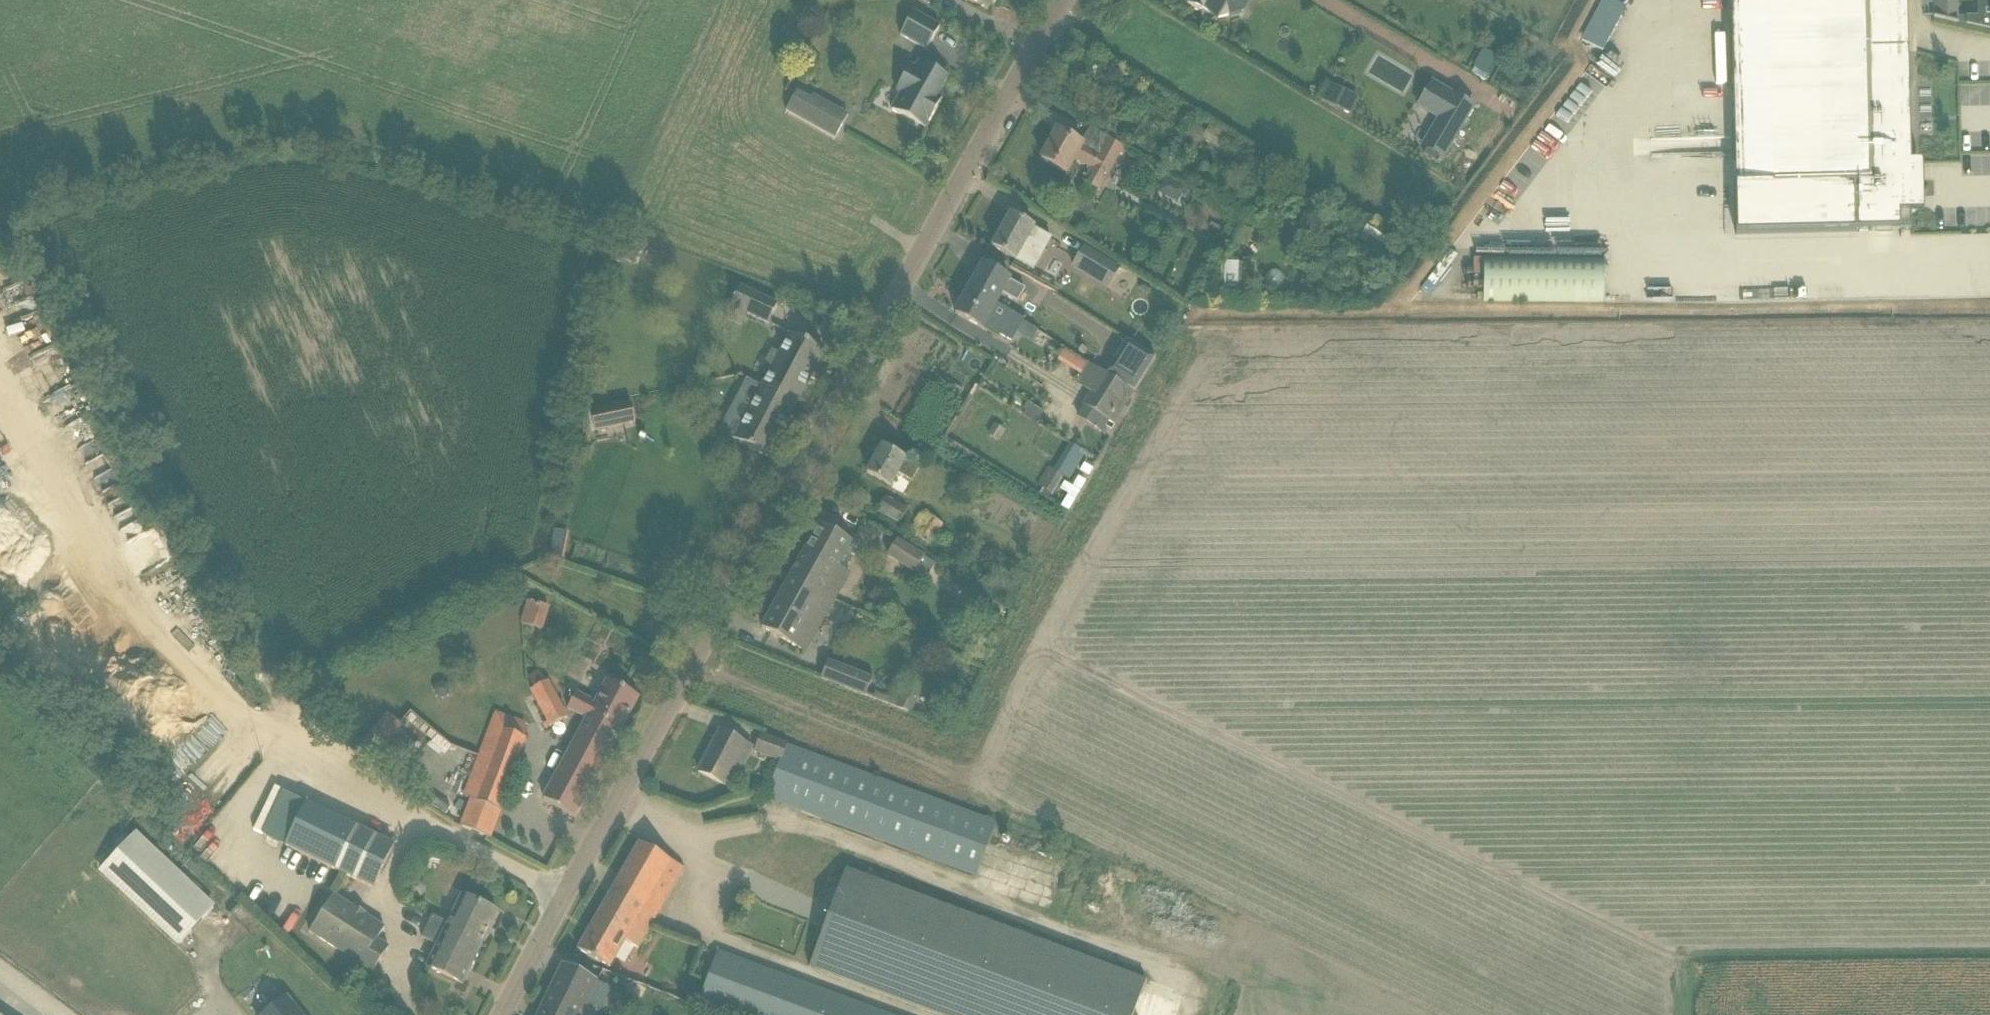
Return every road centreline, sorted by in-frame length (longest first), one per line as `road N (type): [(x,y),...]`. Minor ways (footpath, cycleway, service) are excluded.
road 1 (residential): [(498,1014),(739,568),(1069,0)]

